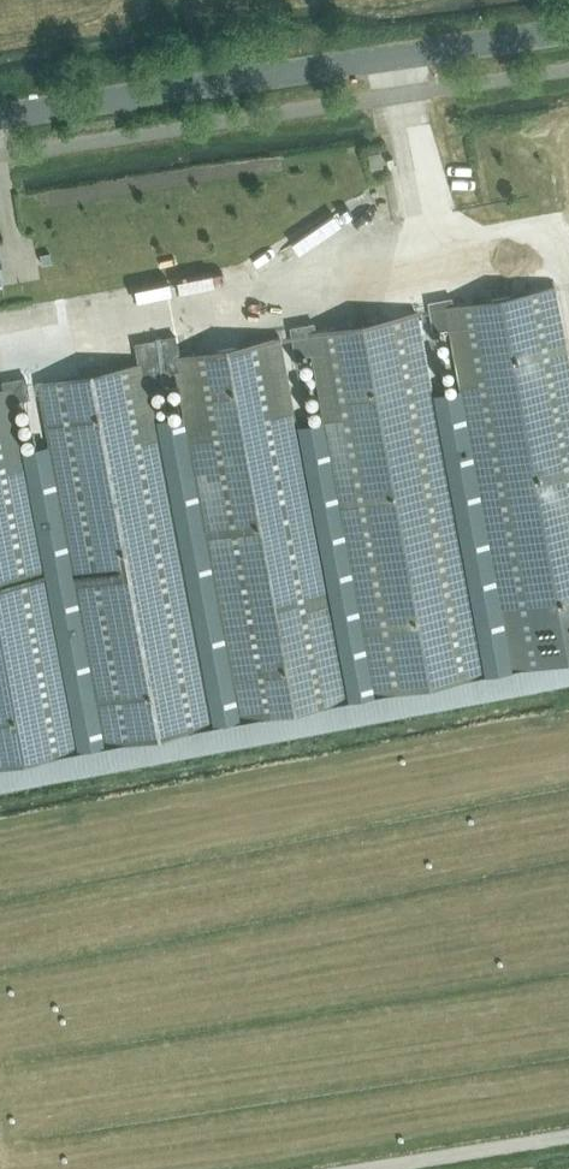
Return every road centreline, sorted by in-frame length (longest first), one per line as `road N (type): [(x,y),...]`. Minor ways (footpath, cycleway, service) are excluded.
road 1 (tertiary): [(0,116),(568,30)]

